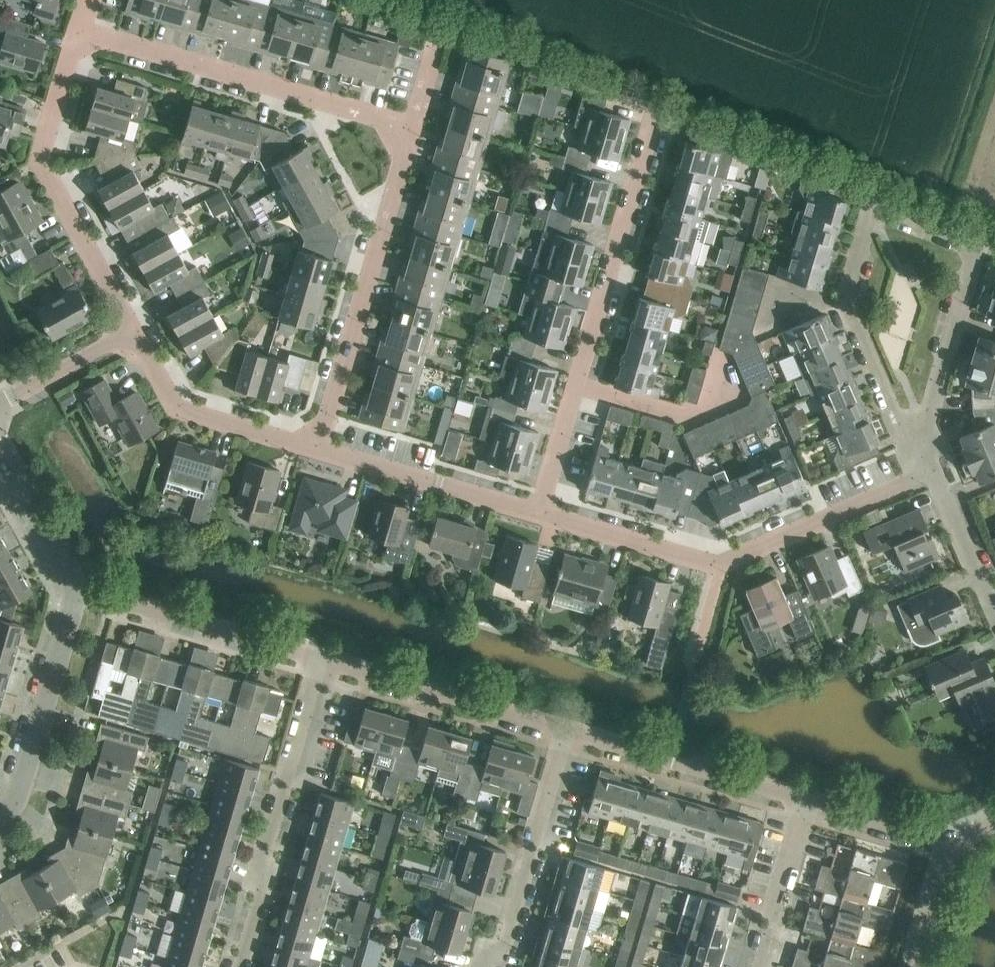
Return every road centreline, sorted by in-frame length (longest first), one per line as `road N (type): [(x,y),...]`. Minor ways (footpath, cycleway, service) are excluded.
road 1 (residential): [(932,465),(727,554),(544,506)]
road 2 (residential): [(920,440),(979,254),(871,210),(845,305)]
road 3 (residential): [(544,506),(658,113)]
road 4 (residential): [(426,138),(84,28)]
road 5 (residential): [(426,138),(341,454)]
road 6 (residential): [(151,323),(82,207),(69,163),(84,28)]
road 7 (residential): [(238,966),(322,666)]
road 8 (residential): [(322,666),(77,589)]
road 9 (residential): [(812,805),(566,734)]
road 10 (residential): [(566,734),(322,666)]
road 11 (residential): [(488,966),(510,932),(566,734)]
road 12 (residential): [(341,454),(277,440),(216,413),(151,323)]
road 13 (residential): [(0,814),(21,785),(77,589)]
road 14 (residential): [(544,506),(341,454)]
road 15 (residential): [(0,405),(151,323)]
road 16 (residential): [(763,966),(812,805)]
road 17 (residential): [(845,305),(900,423),(920,440)]
road 18 (residential): [(77,589),(6,454)]
road 19 (residential): [(954,844),(812,805)]
road 20 (residential): [(994,598),(932,465)]
road 21 (residential): [(917,966),(954,844)]

